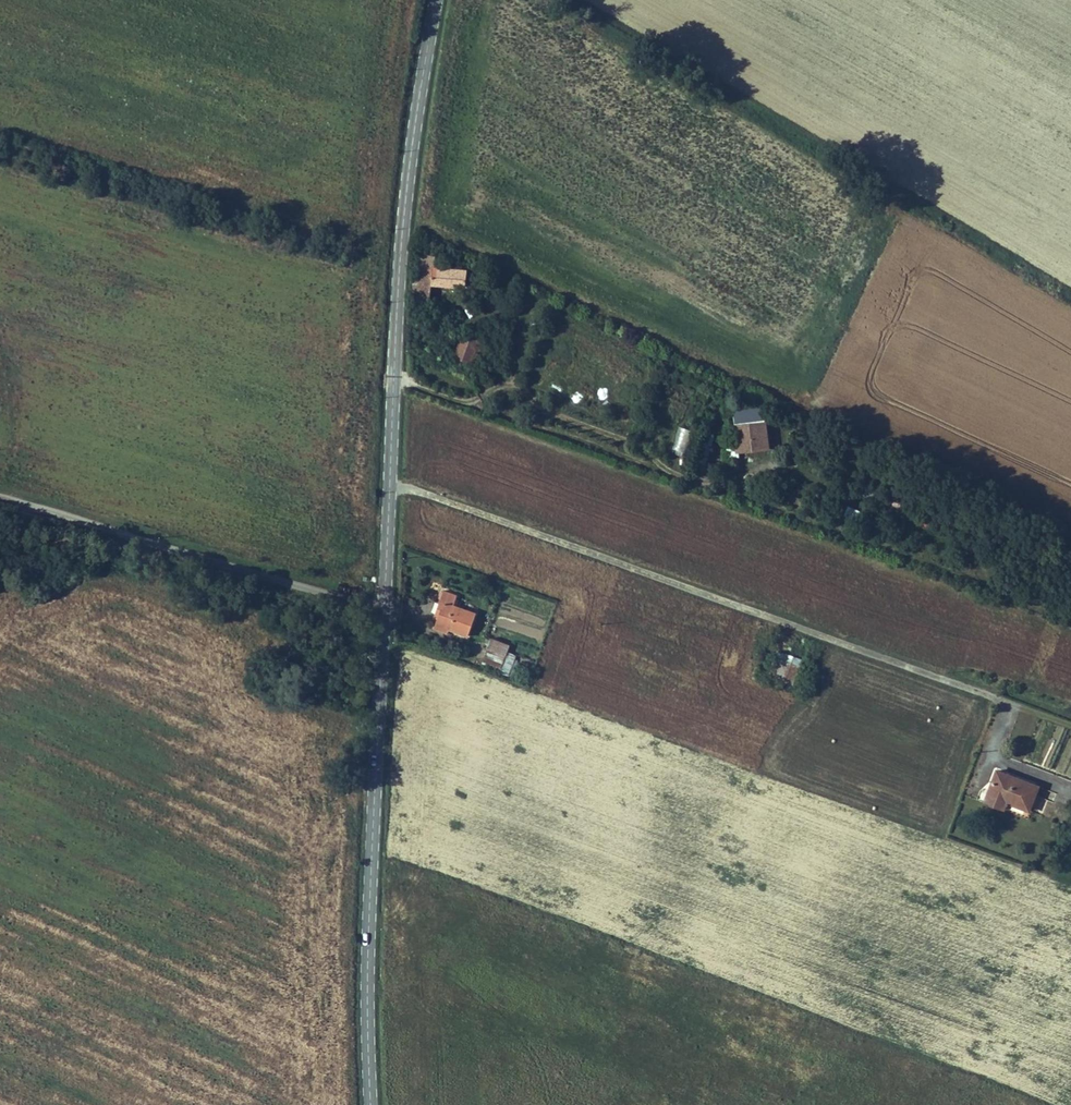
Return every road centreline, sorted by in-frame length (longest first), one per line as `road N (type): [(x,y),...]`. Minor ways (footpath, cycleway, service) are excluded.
road 1 (unclassified): [(388,478),(995,698)]
road 2 (tertiary): [(382,605),(370,1104)]
road 3 (tertiary): [(433,0),(401,227),(388,478)]
road 4 (unclassified): [(382,605),(0,493)]
road 5 (tertiary): [(388,478),(382,605)]

